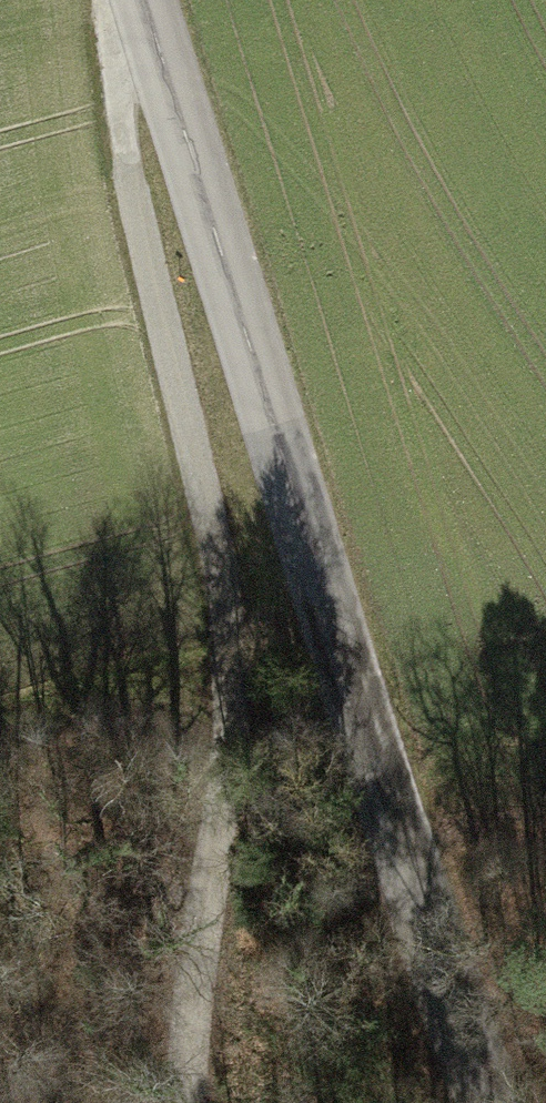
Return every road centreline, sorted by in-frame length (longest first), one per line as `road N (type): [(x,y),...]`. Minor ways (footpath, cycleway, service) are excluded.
road 1 (unclassified): [(145,0),(395,800),(499,1102)]
road 2 (track): [(216,1102),(209,1057),(222,691),(113,80),(142,0)]

